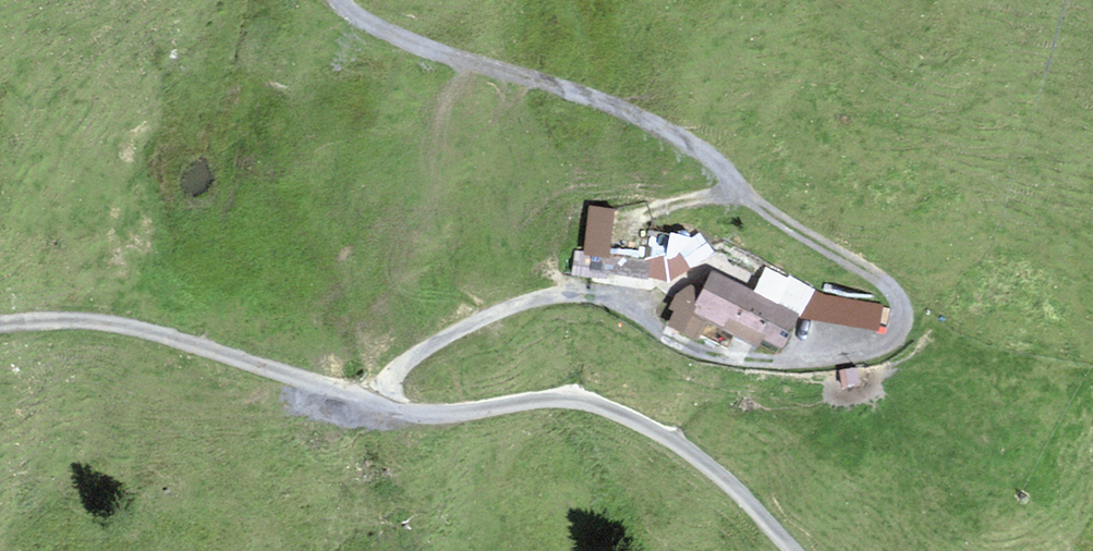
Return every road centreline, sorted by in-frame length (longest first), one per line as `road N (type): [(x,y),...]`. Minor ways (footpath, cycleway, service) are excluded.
road 1 (track): [(378,411),(420,364),(557,298),(610,310),(675,355),(758,370),(864,360),(909,322),(866,274),(786,230),(731,175),(654,129),(542,84),(423,54),(353,16),(346,0)]
road 2 (track): [(0,322),(93,312),(378,411),(573,394),(729,475),(800,550)]

